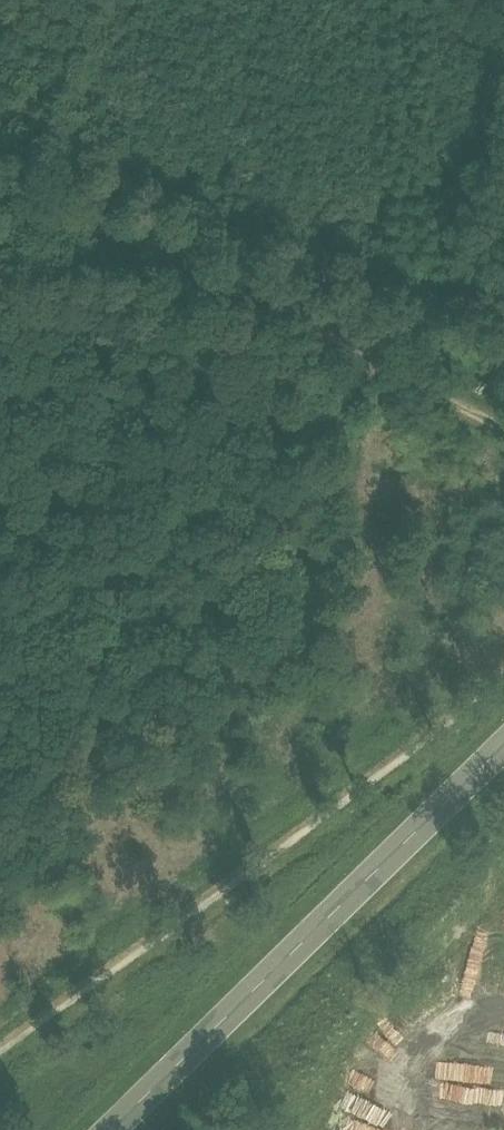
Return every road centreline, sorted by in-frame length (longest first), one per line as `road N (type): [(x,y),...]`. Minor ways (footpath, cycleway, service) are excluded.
road 1 (track): [(0,1054),(503,641)]
road 2 (unclassified): [(94,1129),(503,742)]
road 3 (track): [(503,402),(0,163)]

